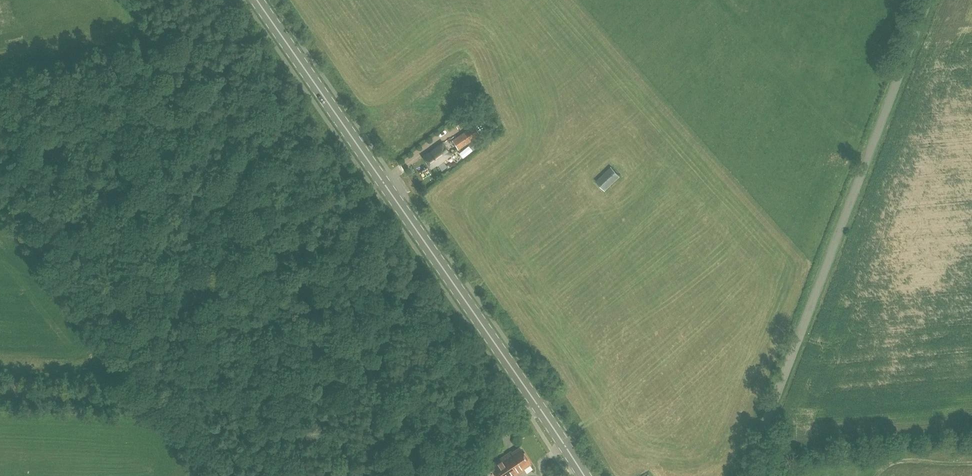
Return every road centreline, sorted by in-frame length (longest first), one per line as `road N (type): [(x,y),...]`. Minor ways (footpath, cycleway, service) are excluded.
road 1 (secondary): [(585,475),(257,0)]
road 2 (unclassified): [(747,475),(930,0)]

